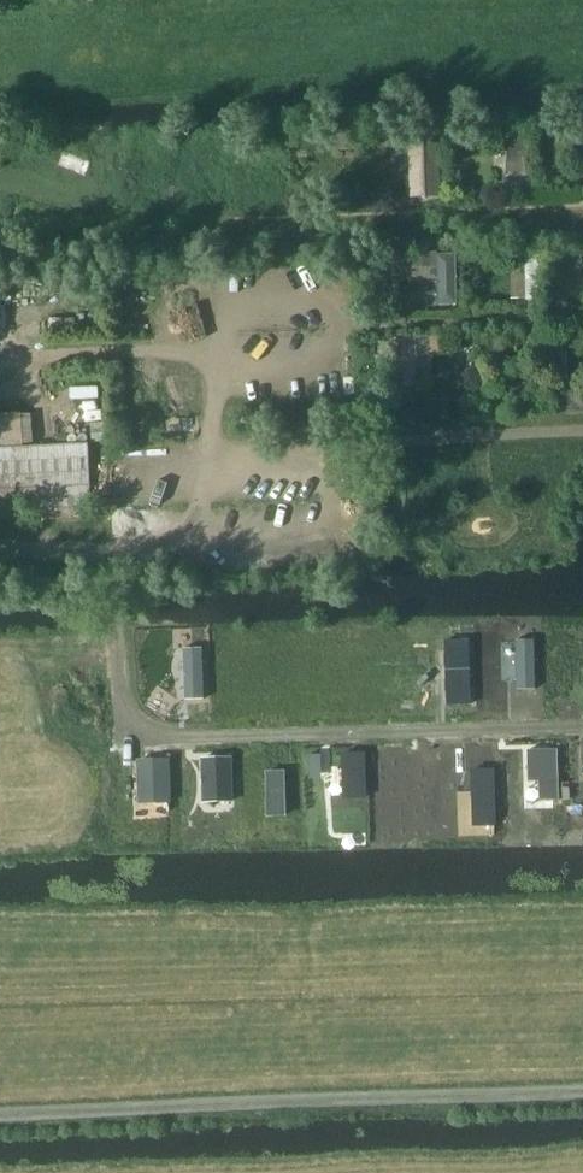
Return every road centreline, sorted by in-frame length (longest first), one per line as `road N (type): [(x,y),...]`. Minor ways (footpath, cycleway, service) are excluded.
road 1 (track): [(365,442),(582,427)]

